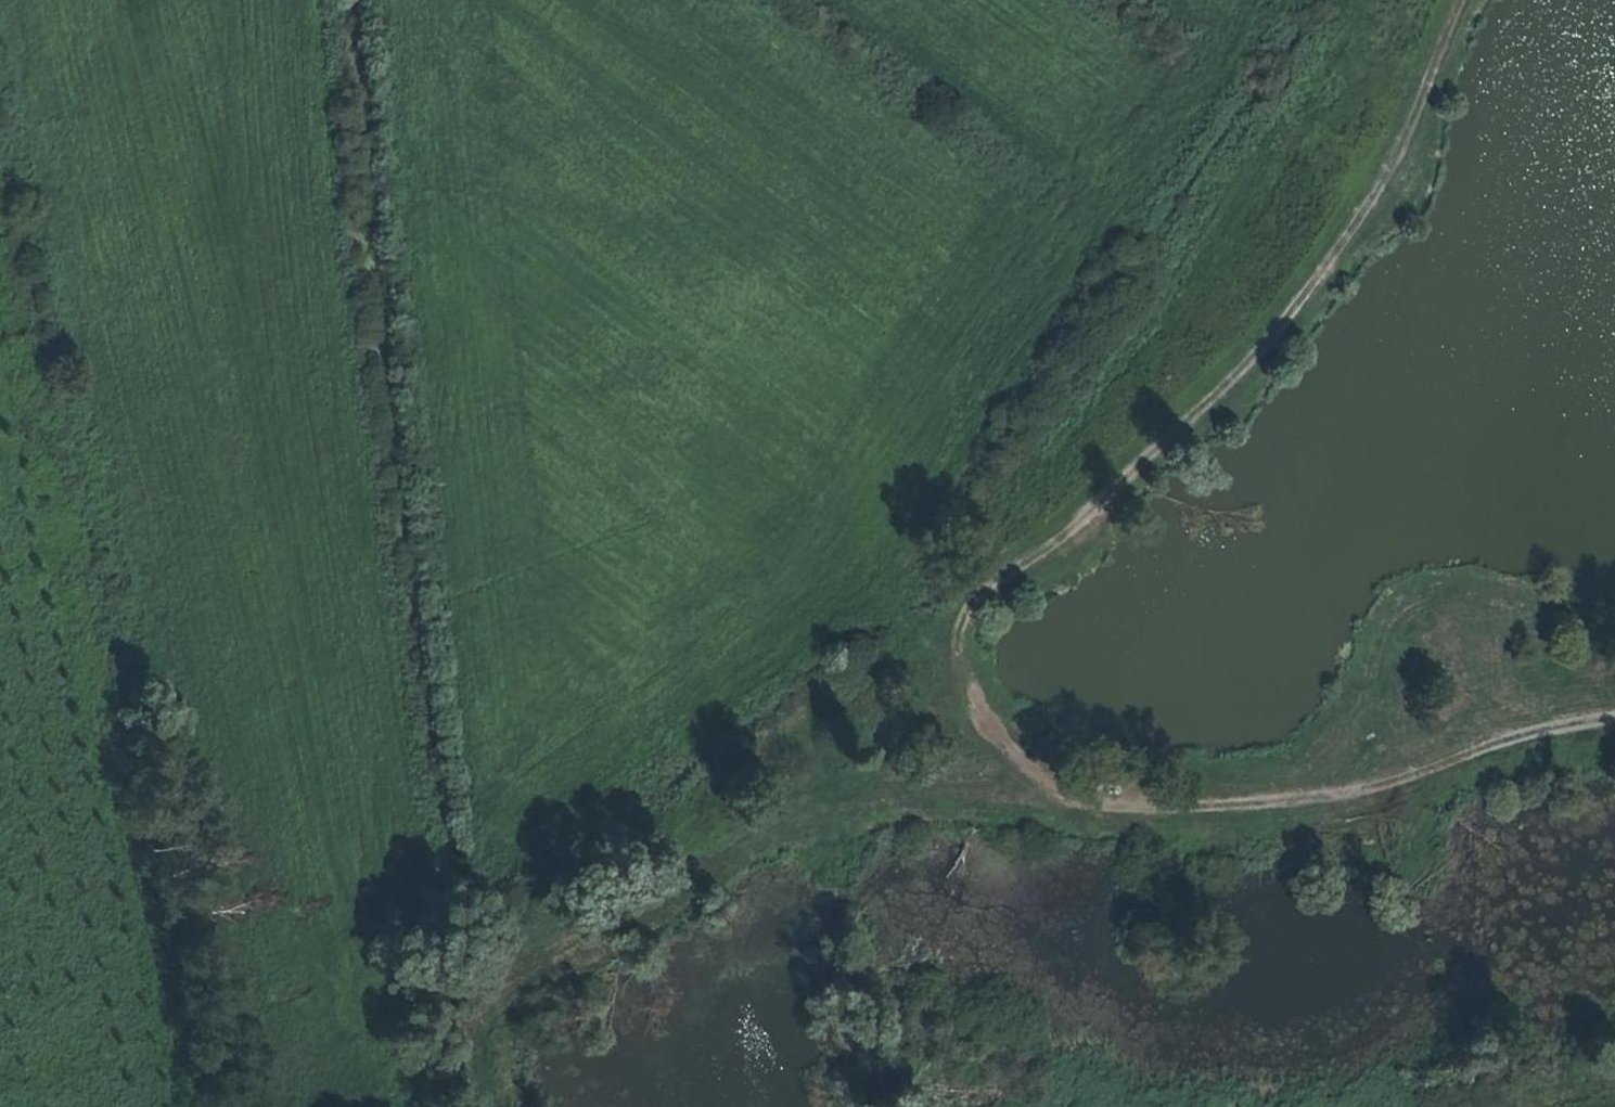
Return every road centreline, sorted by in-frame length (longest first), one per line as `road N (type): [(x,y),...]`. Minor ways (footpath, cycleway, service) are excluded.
road 1 (track): [(1034,801),(949,670),(957,637),(981,596),(1057,545),(1284,329),(1373,205),(1455,0)]
road 2 (track): [(1034,801),(1238,811),(1339,797),(1550,731),(1614,723)]

